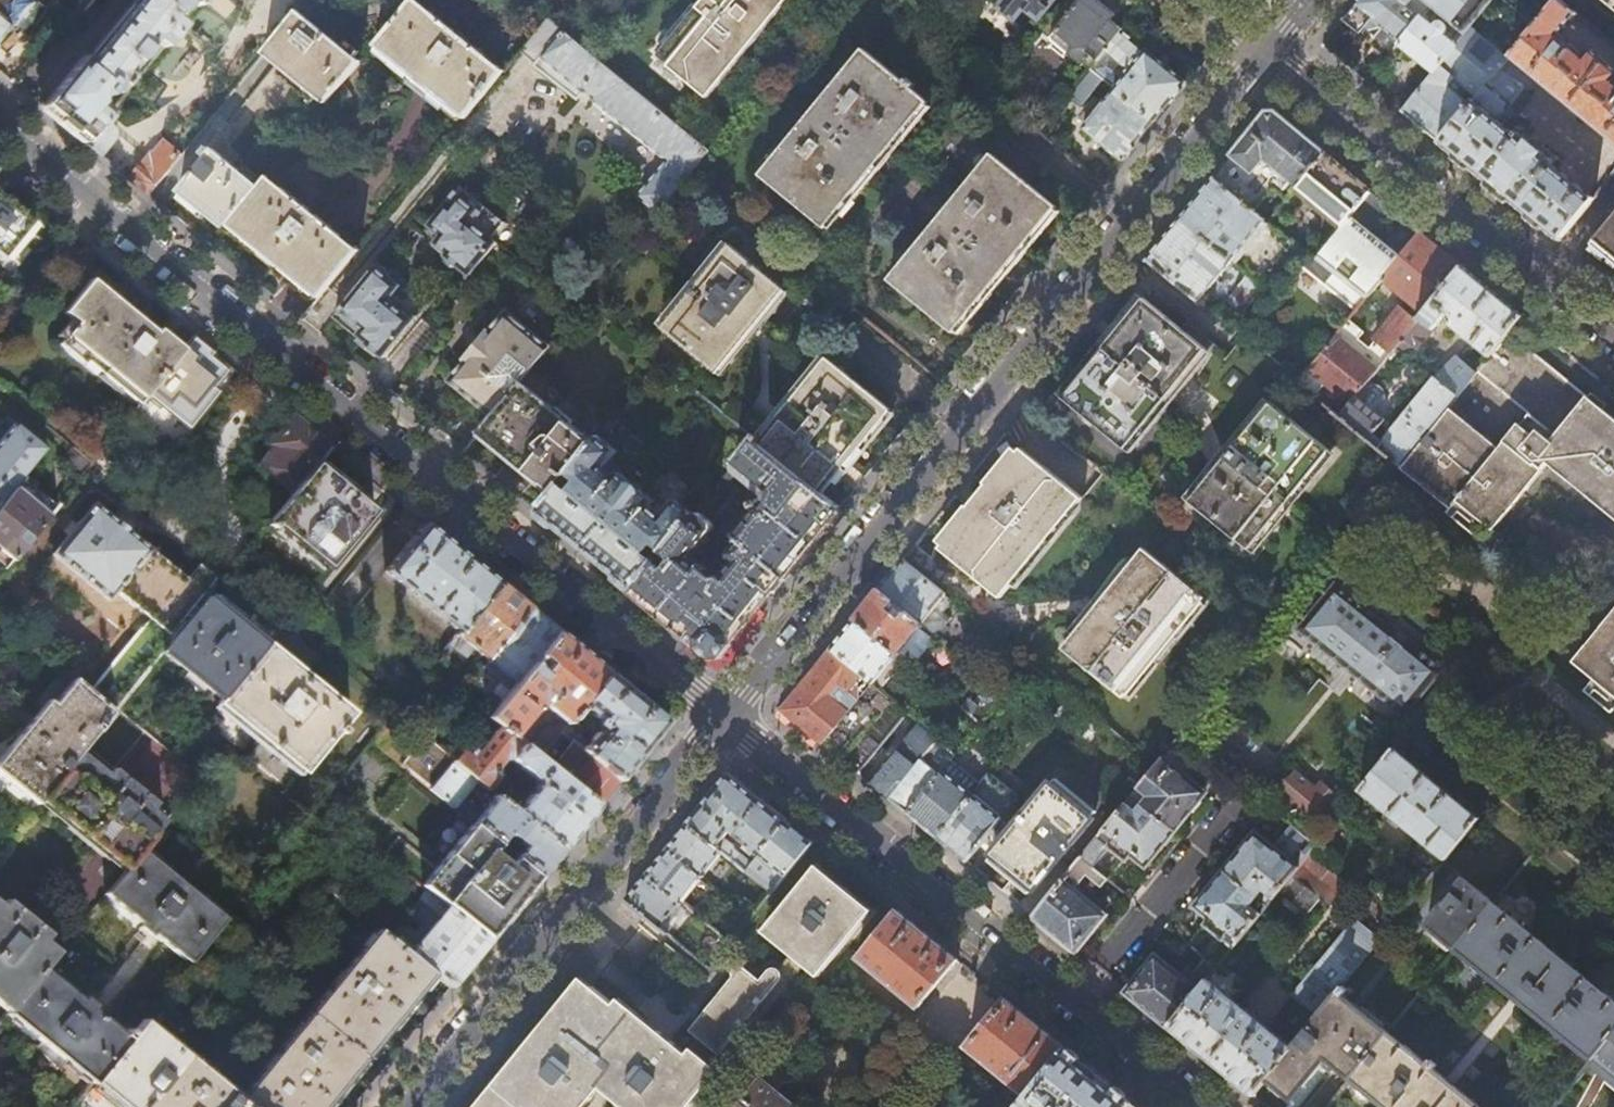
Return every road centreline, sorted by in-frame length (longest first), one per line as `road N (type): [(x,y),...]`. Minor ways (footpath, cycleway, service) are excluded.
road 1 (residential): [(1271,53),(723,715)]
road 2 (residential): [(723,715),(103,210)]
road 3 (residential): [(723,715),(403,1106)]
road 4 (residential): [(1074,1005),(723,715)]
road 5 (residential): [(1271,53),(1613,335)]
road 6 (residential): [(1074,1005),(1329,687)]
road 7 (residential): [(1199,1106),(1074,1005)]
road 8 (residential): [(0,332),(103,210)]
road 9 (residential): [(103,210),(0,125)]

